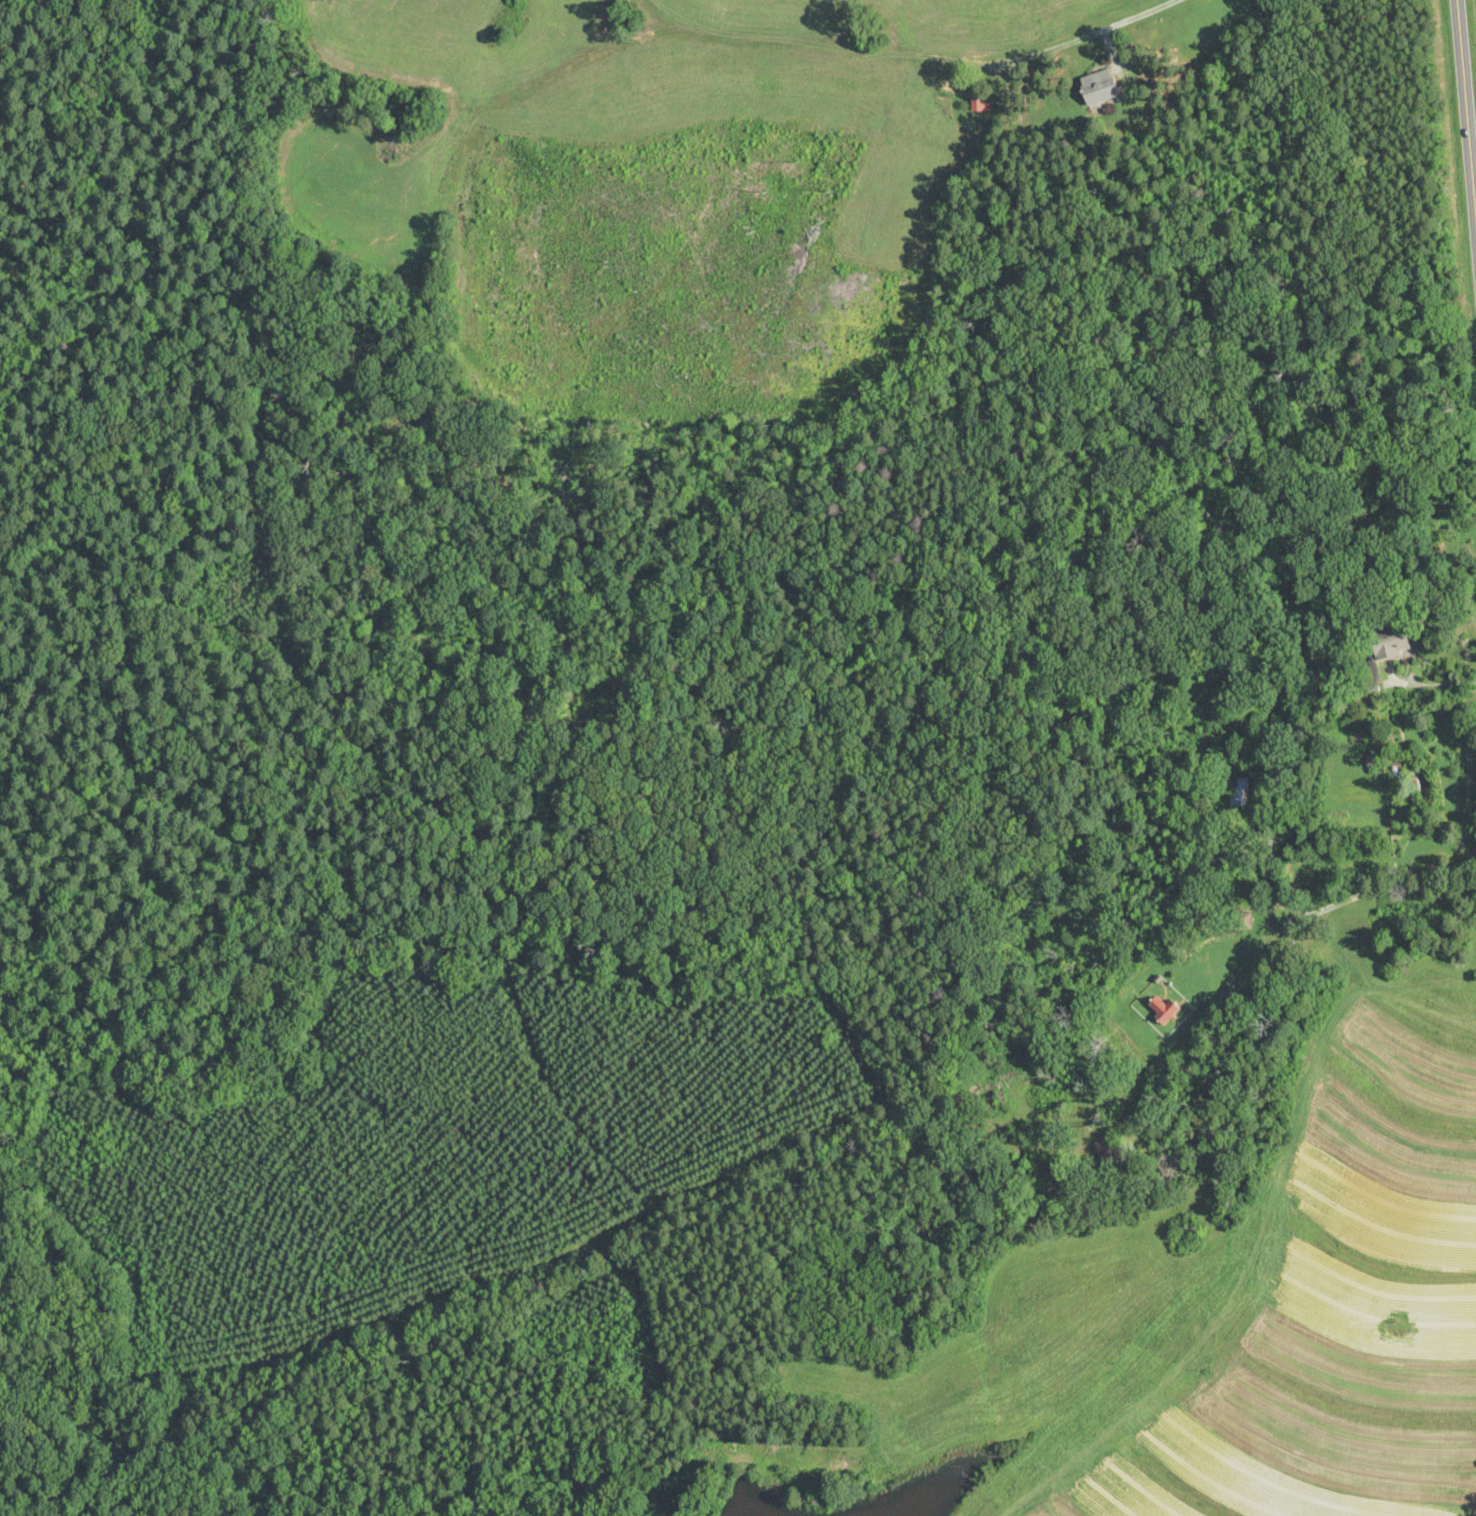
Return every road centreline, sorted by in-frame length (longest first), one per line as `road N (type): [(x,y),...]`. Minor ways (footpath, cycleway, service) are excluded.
road 1 (primary): [(1475,241),(1455,0)]

